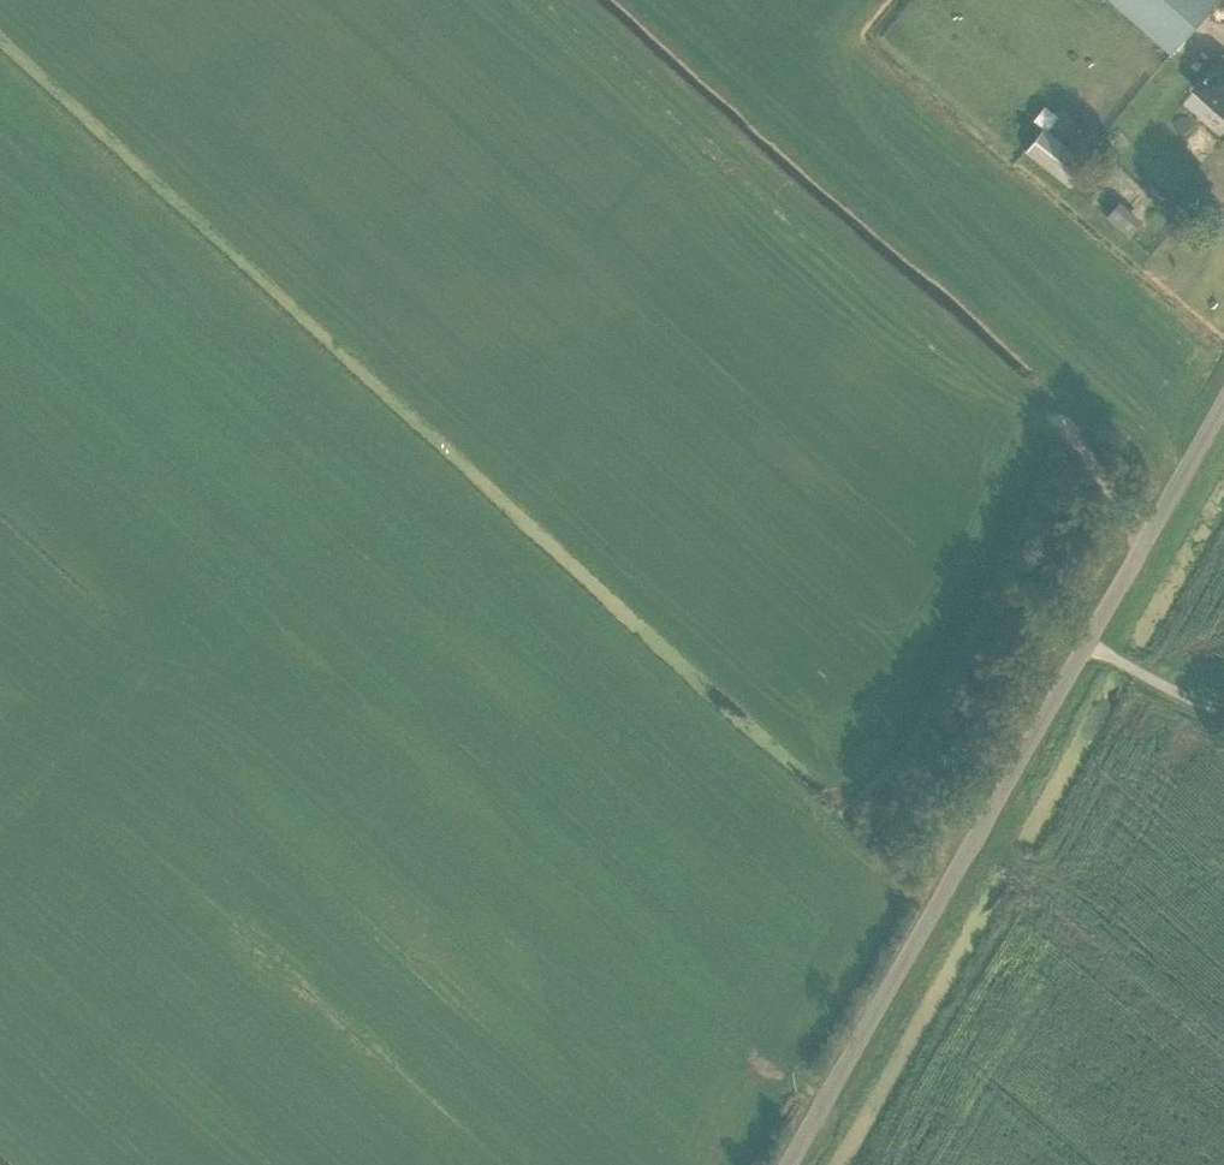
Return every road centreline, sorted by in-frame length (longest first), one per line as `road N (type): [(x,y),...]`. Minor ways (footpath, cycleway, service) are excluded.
road 1 (unclassified): [(788,1164),(1223,402)]

